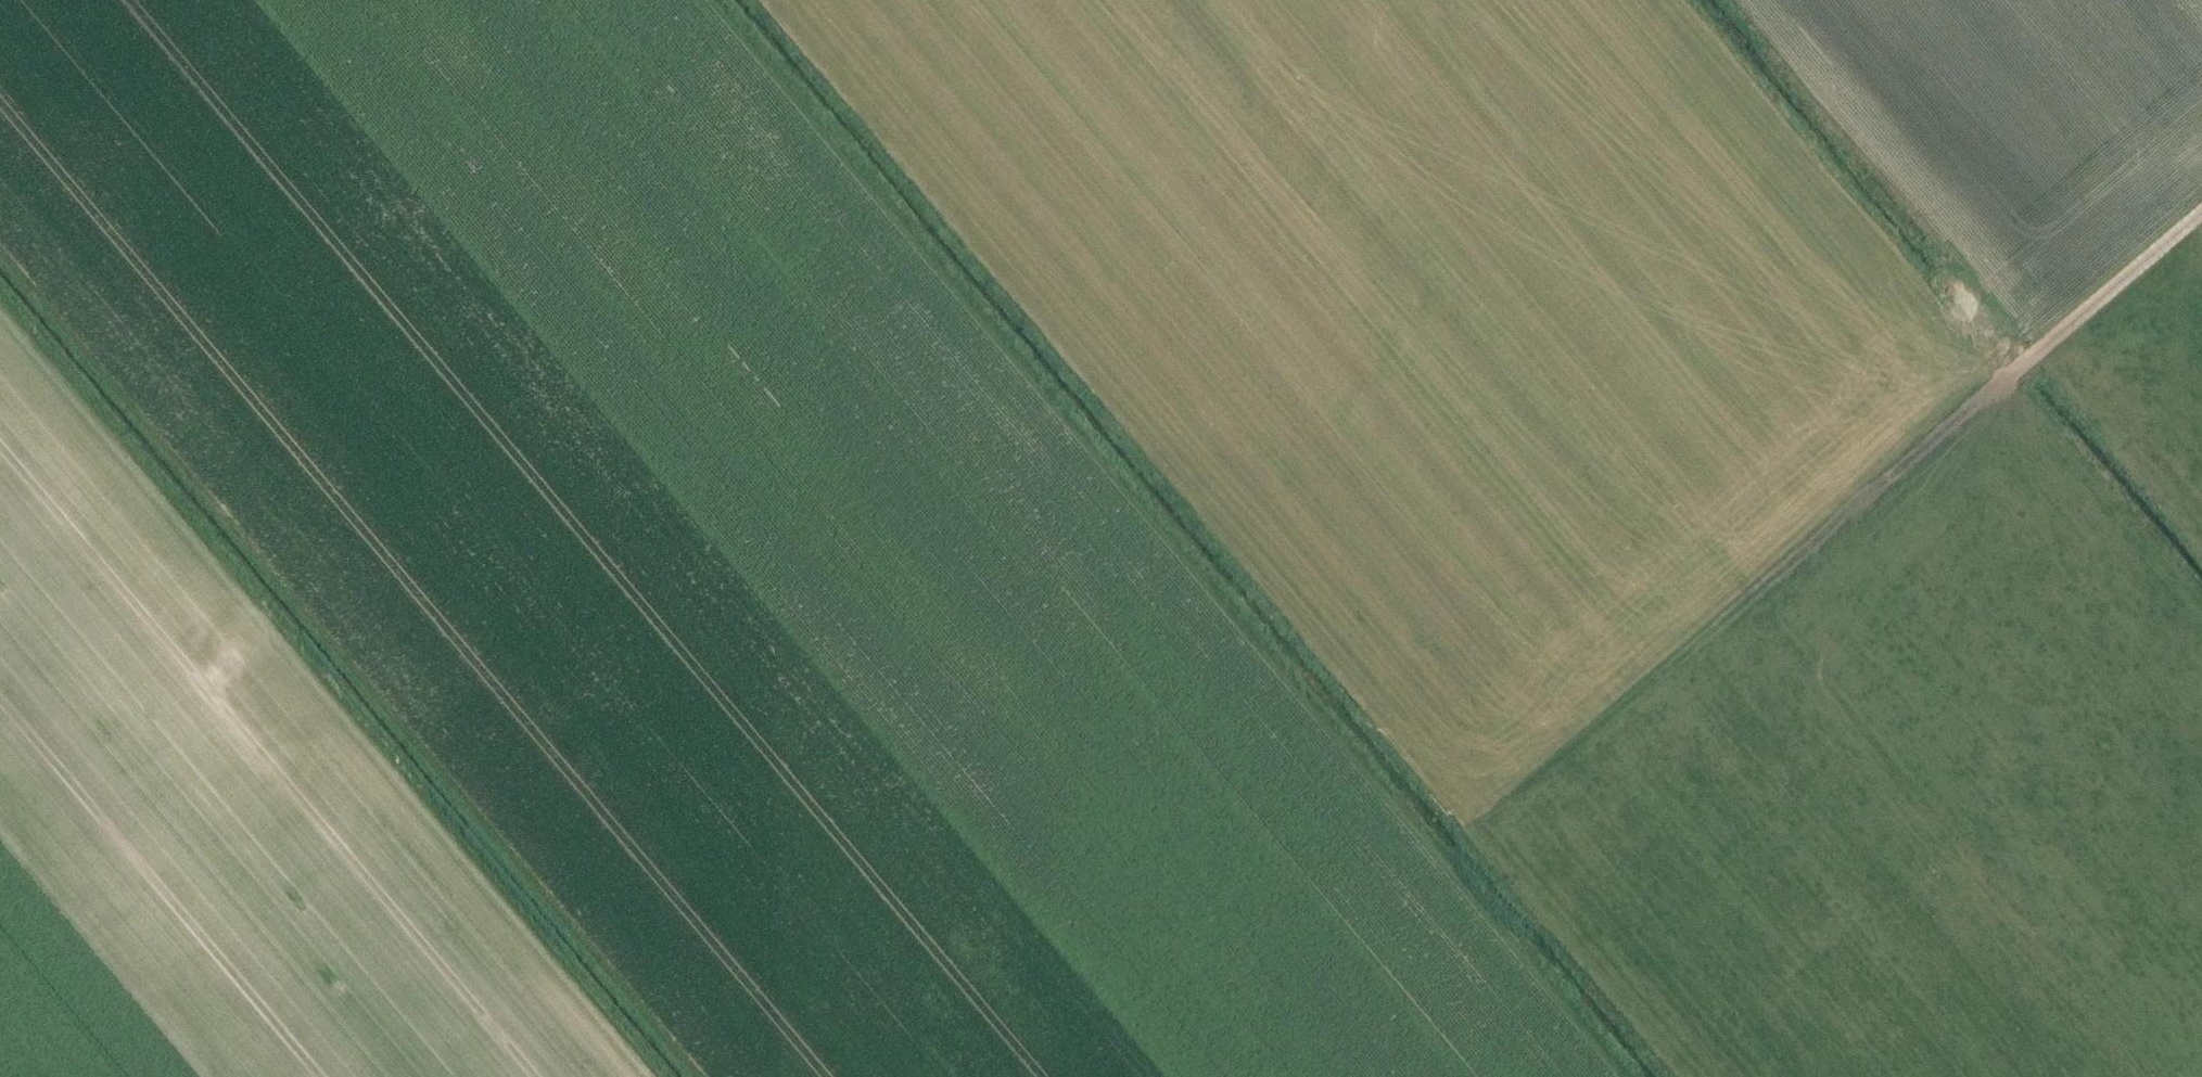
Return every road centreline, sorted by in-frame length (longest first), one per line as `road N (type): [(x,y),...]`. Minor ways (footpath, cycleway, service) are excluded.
road 1 (track): [(2201,215),(1997,387)]

